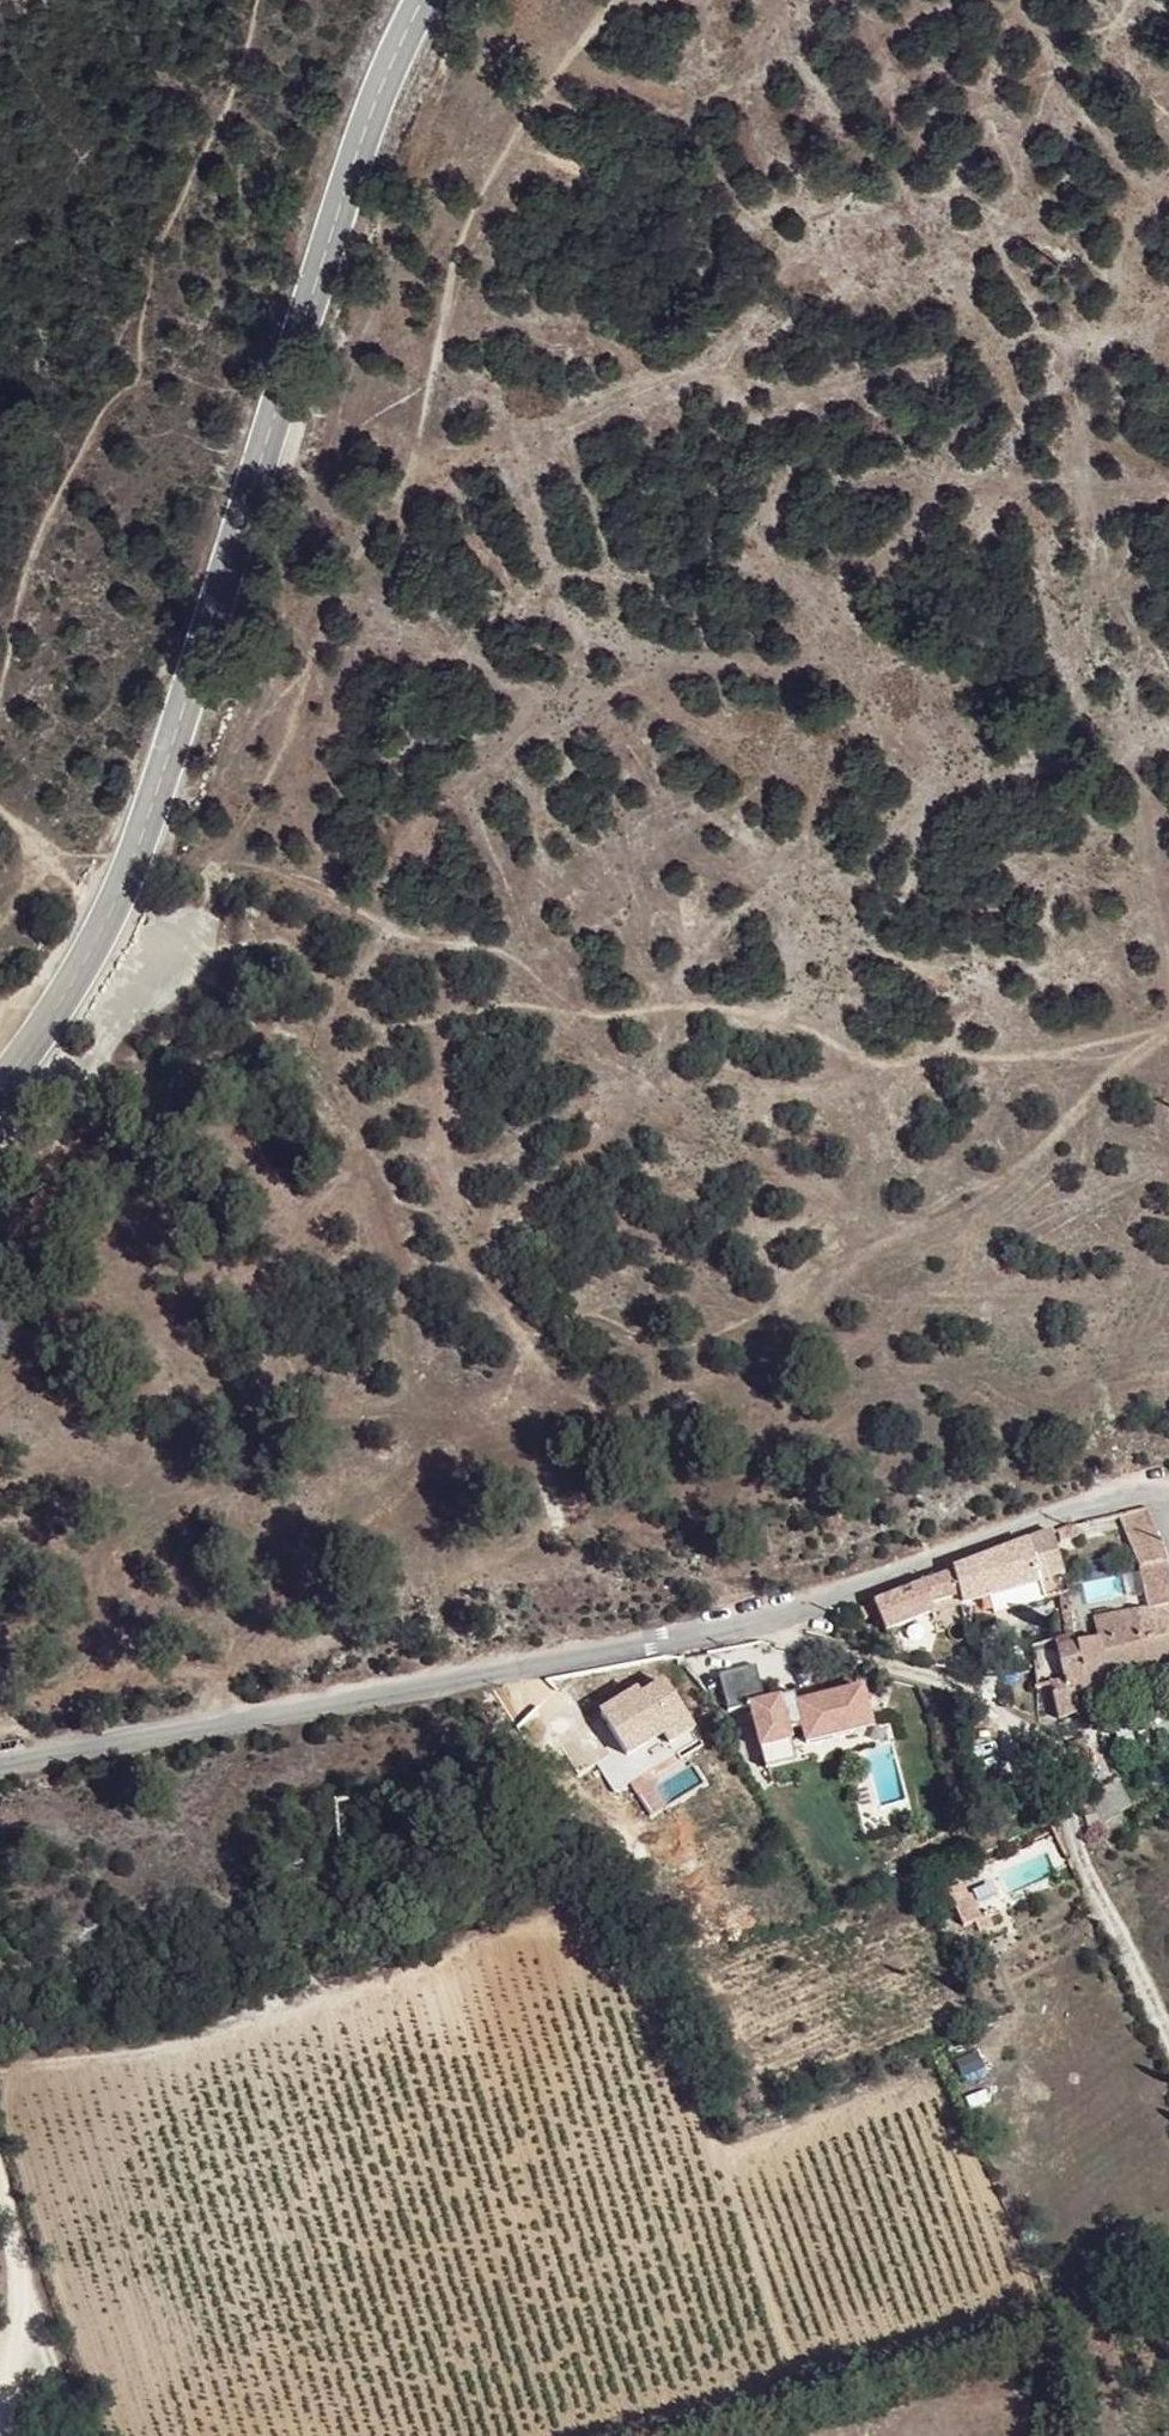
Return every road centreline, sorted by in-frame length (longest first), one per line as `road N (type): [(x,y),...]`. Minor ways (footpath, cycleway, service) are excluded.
road 1 (residential): [(1168,1497),(949,1555),(752,1626),(0,1760)]
road 2 (secondary): [(0,1101),(96,943),(160,806),(394,65),(432,0)]
road 3 (track): [(752,1626),(943,1674),(1079,1775),(1088,1855),(1168,2020)]
road 4 (residential): [(0,2146),(57,2308),(18,2403),(26,2435)]

